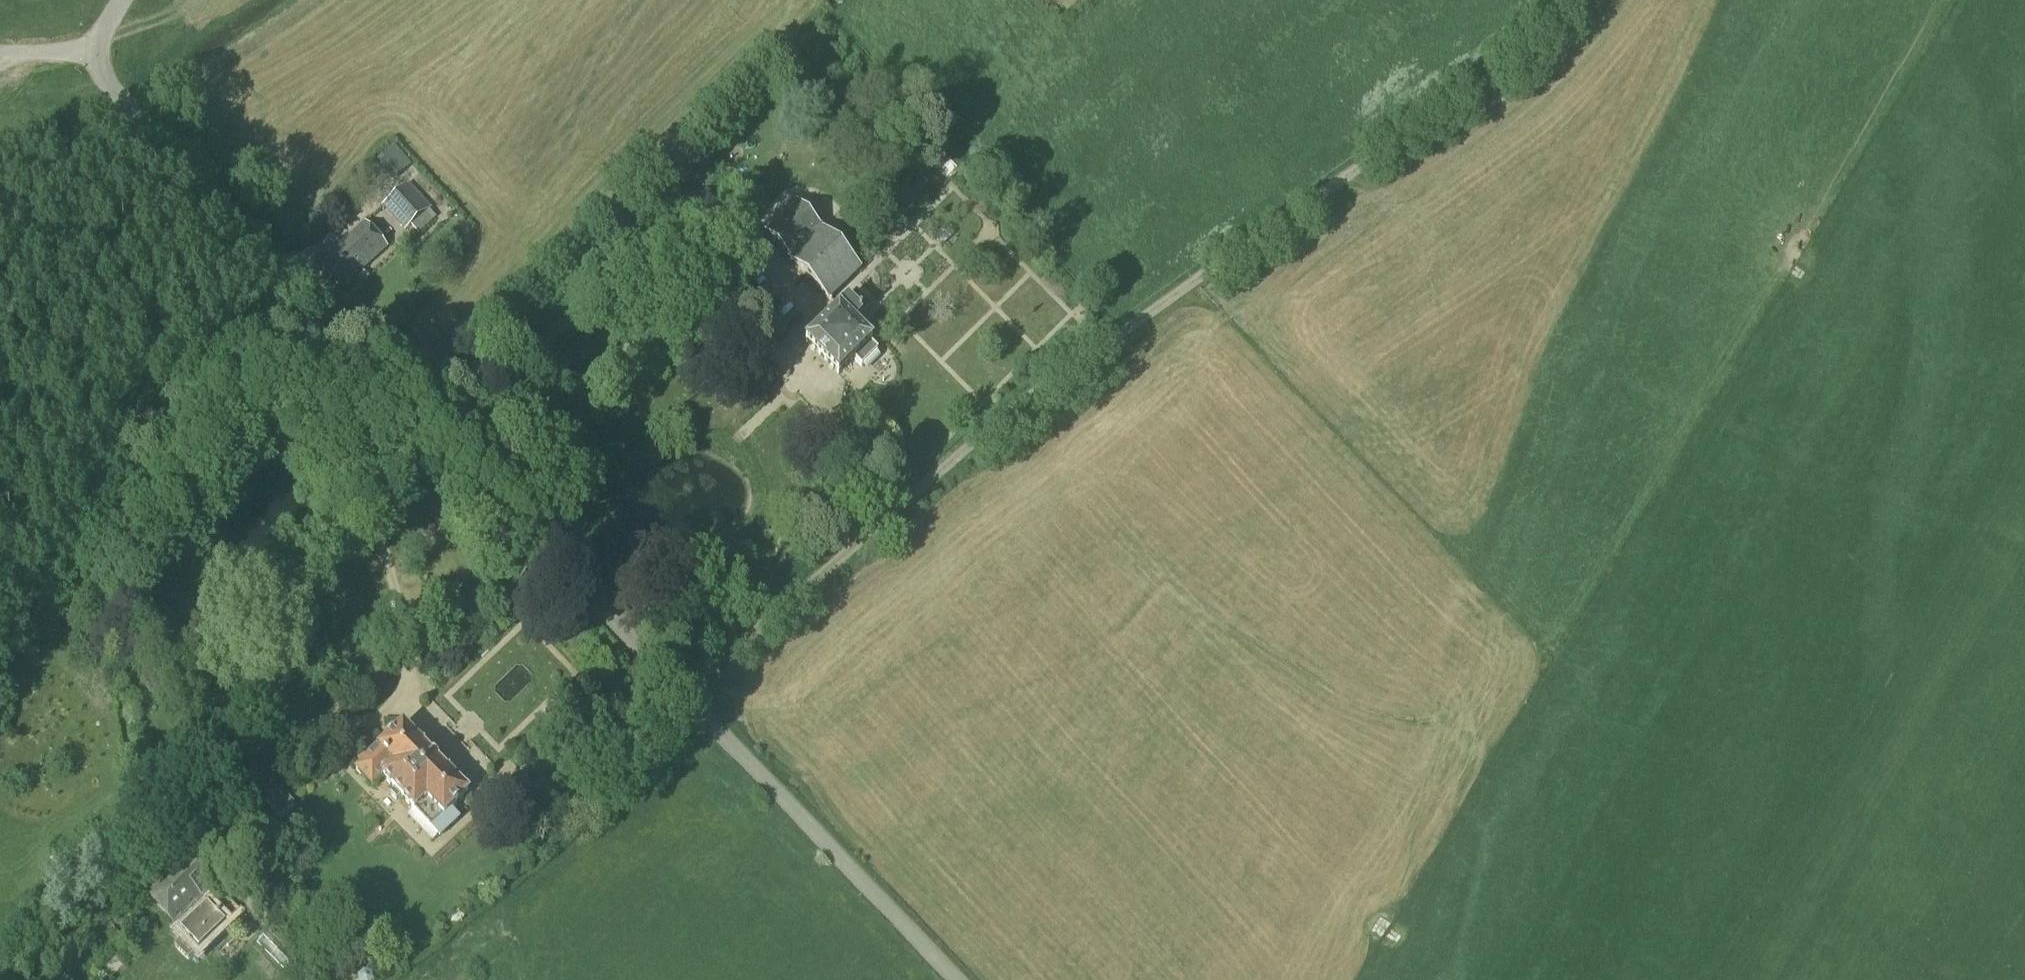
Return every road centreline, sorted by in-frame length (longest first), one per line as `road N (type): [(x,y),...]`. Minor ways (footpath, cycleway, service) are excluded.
road 1 (unclassified): [(681,693),(1116,326),(1514,42),(1548,0)]
road 2 (tertiary): [(681,693),(110,86),(98,50),(120,0)]
road 3 (tertiary): [(955,979),(681,693)]

